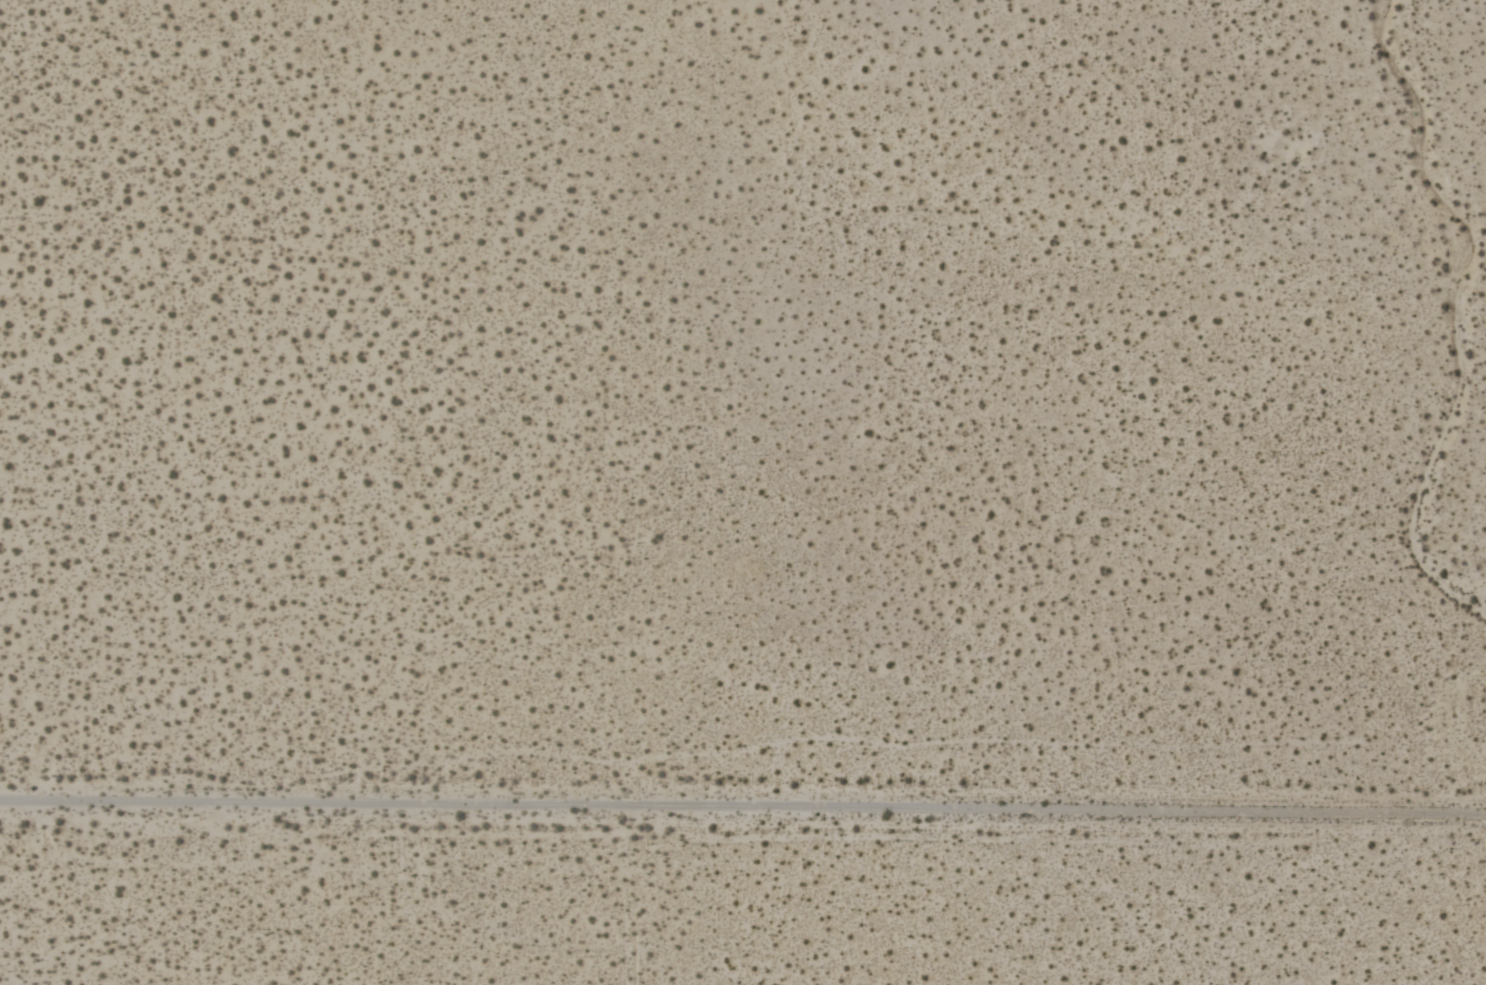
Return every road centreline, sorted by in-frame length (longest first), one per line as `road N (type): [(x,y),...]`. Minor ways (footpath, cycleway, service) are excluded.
road 1 (residential): [(1485,817),(0,806)]

